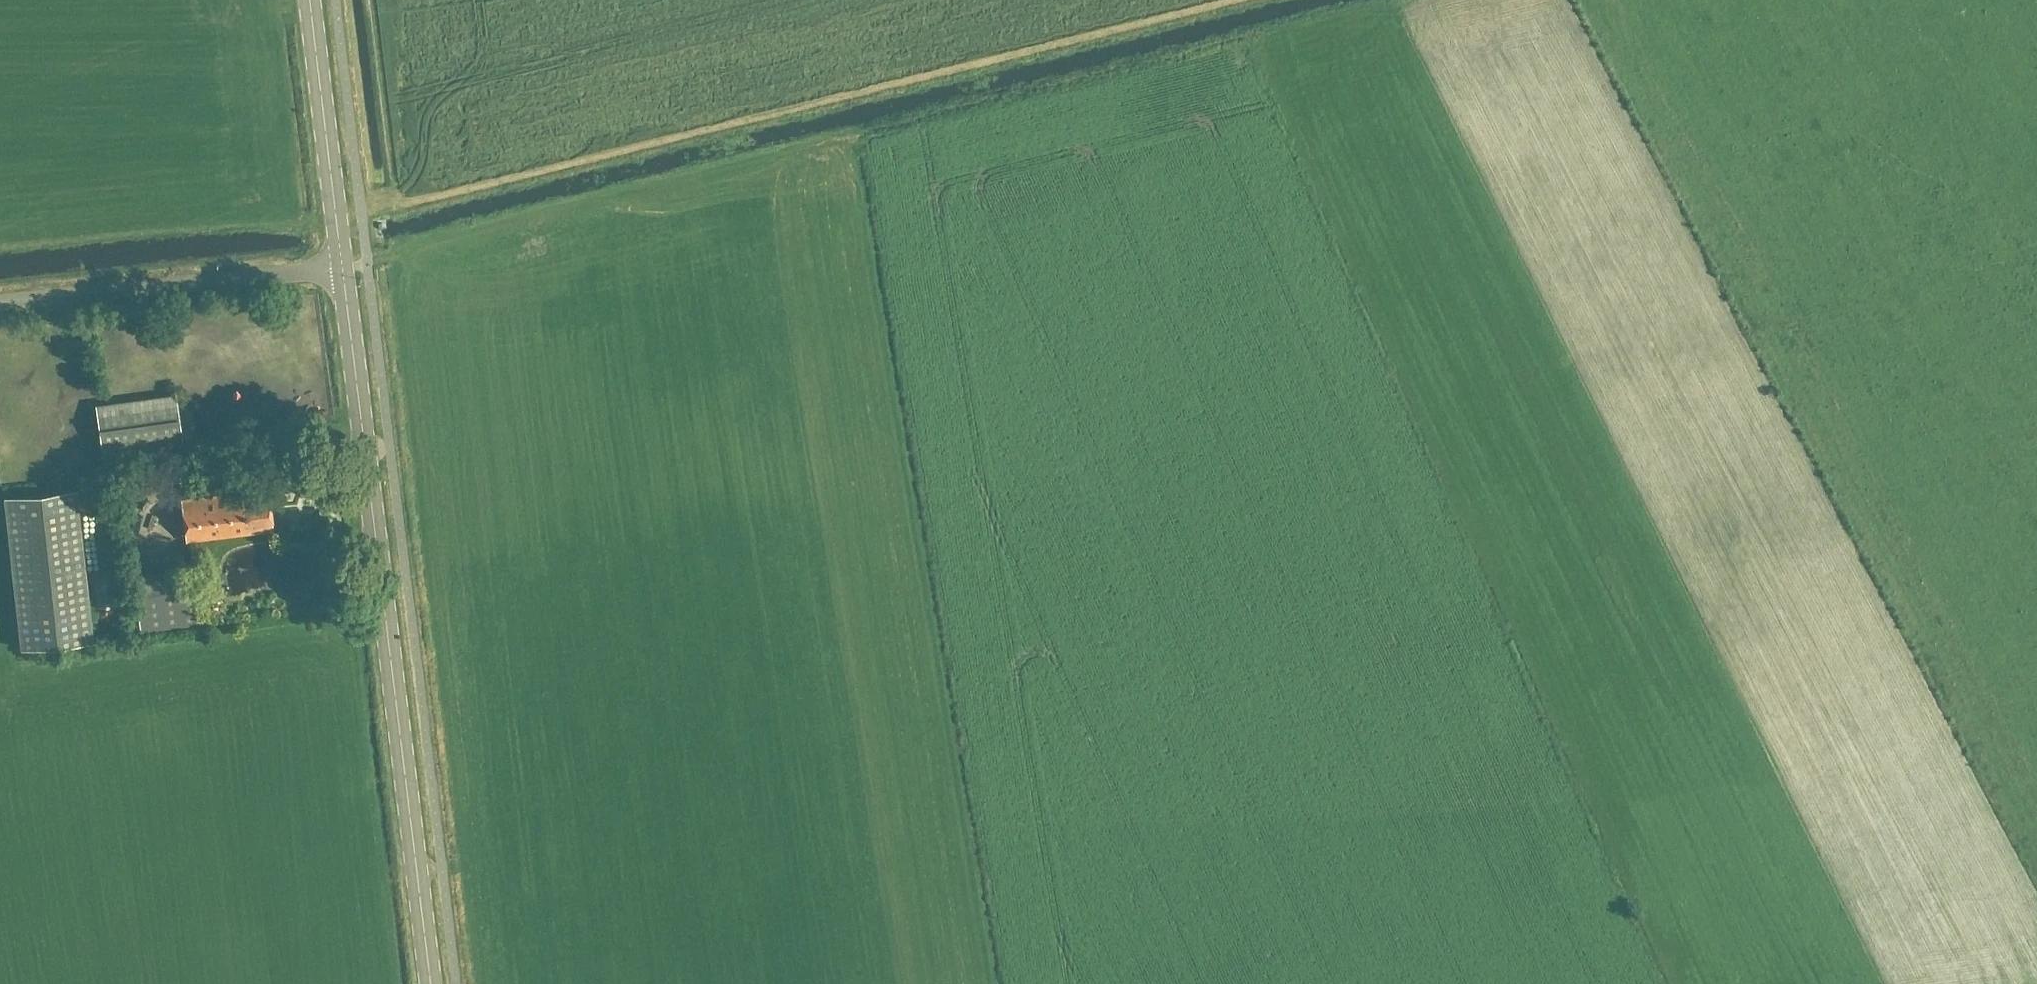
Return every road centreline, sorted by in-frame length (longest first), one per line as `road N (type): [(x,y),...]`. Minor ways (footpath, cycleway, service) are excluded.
road 1 (tertiary): [(432,983),(344,268)]
road 2 (unclassified): [(0,306),(344,268)]
road 3 (tertiary): [(344,268),(312,0)]

